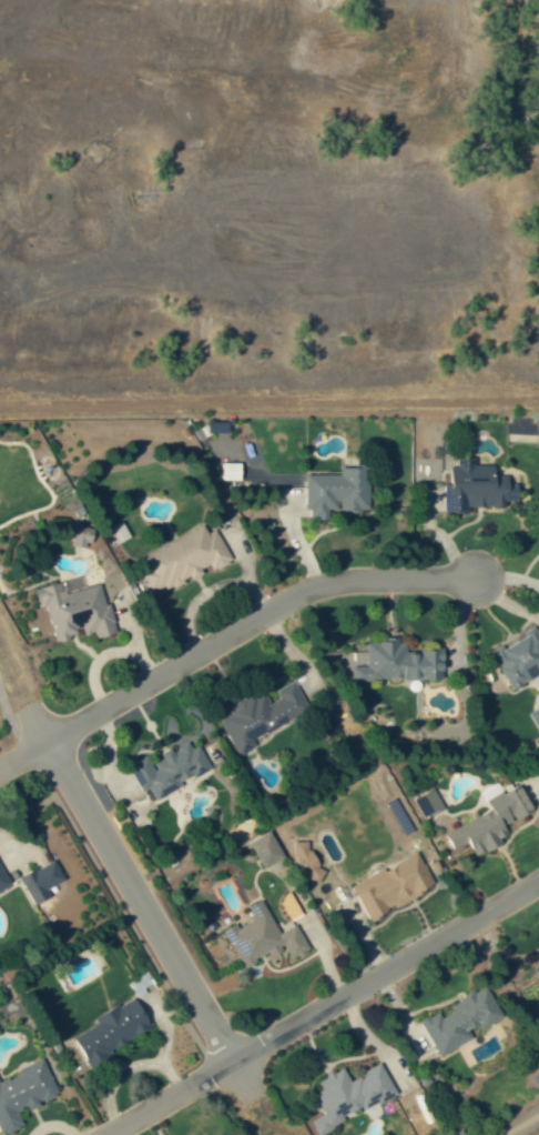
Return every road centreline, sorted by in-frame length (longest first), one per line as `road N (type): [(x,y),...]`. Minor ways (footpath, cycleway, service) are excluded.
road 1 (residential): [(0,771),(305,593),(354,582),(476,579)]
road 2 (residential): [(0,667),(250,1082)]
road 3 (residential): [(238,1061),(538,883)]
road 4 (residential): [(103,1134),(238,1061)]

